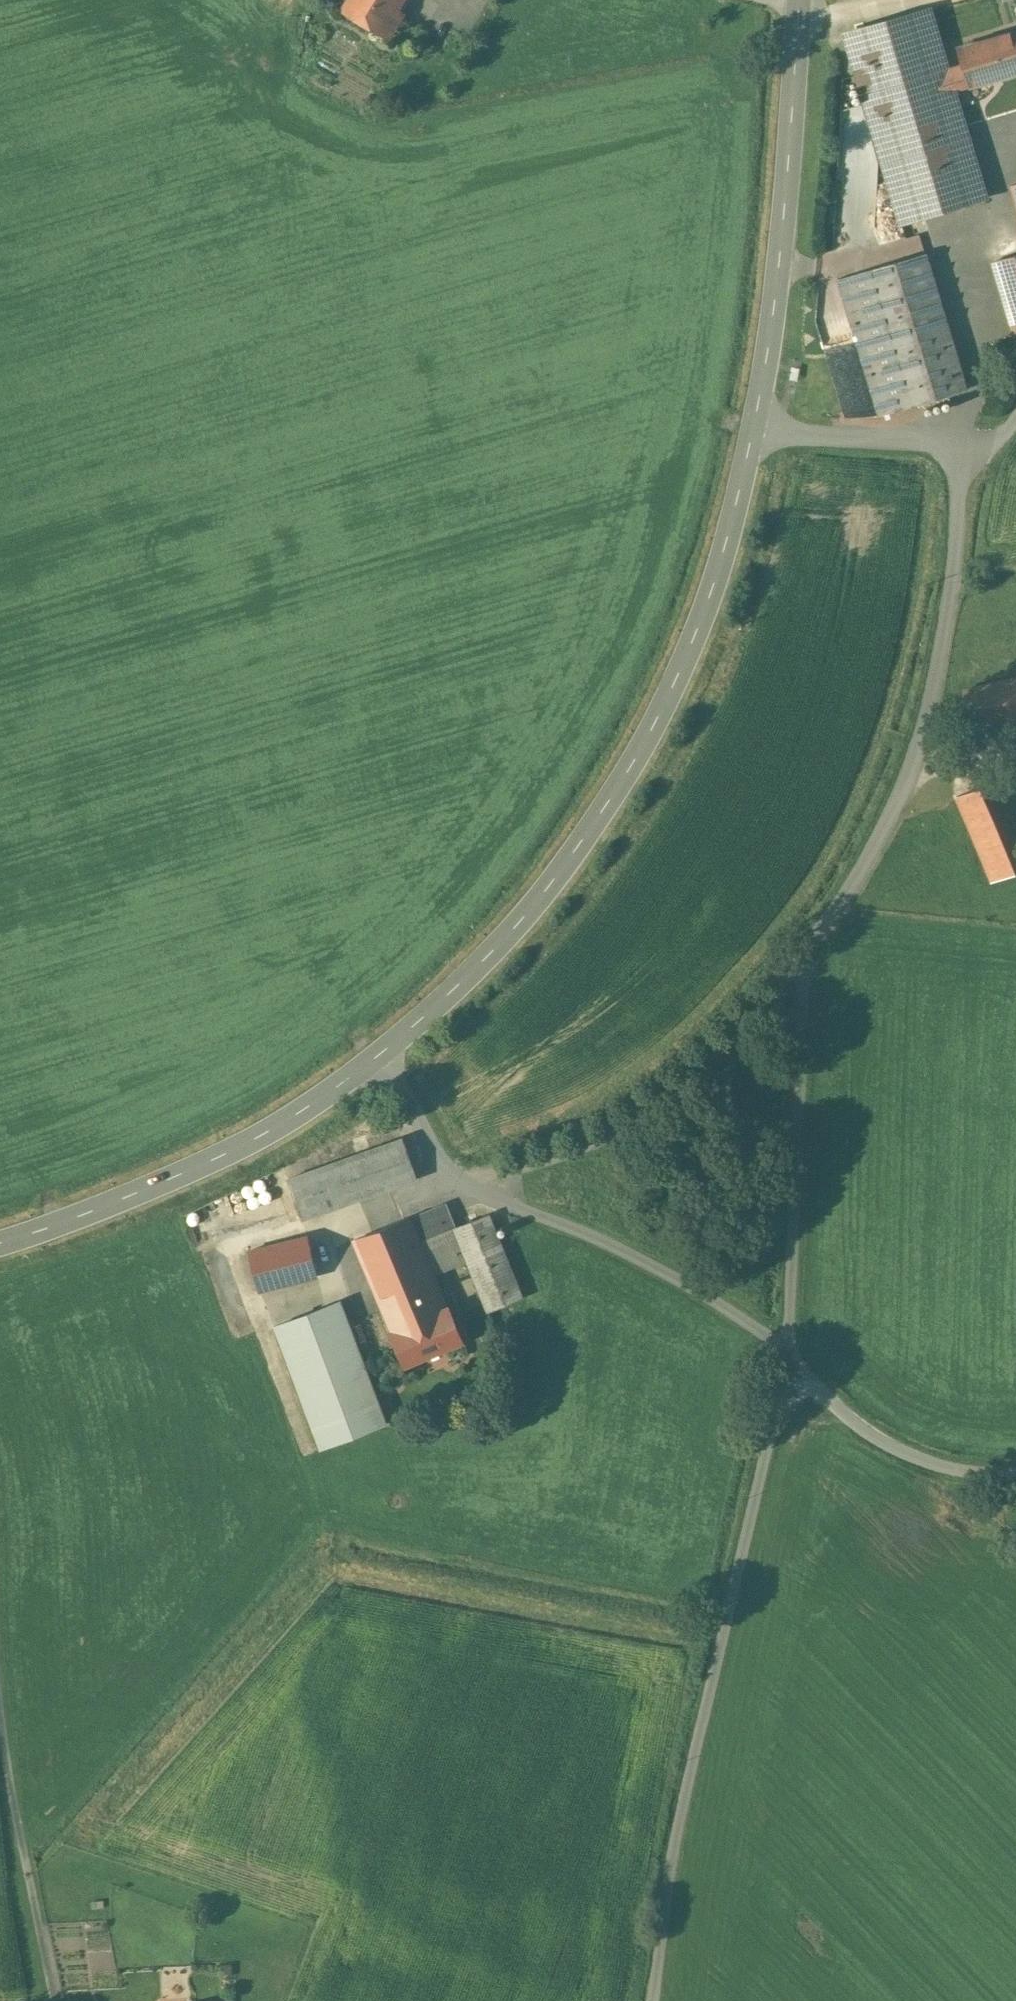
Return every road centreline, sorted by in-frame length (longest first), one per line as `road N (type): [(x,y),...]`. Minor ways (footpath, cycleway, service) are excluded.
road 1 (tertiary): [(753,427),(725,551),(686,661),(622,781),(534,907),(389,1047)]
road 2 (unclassified): [(753,427),(942,441),(959,451),(966,489),(908,735),(860,850),(807,939)]
road 3 (unclassified): [(787,1359),(695,1721),(650,2000)]
road 4 (tertiary): [(389,1047),(245,1145),(0,1242)]
road 5 (tertiary): [(799,0),(780,246),(753,427)]
road 6 (unclassified): [(807,939),(643,1101),(561,1149),(468,1177)]
road 7 (unclassified): [(807,939),(787,1359)]
road 8 (unclassified): [(787,1359),(760,1332),(665,1276),(468,1177)]
road 9 (unclassified): [(1015,1471),(973,1473),(923,1459),(873,1430),(787,1359)]
road 10 (unclassified): [(468,1177),(439,1158),(389,1047)]

